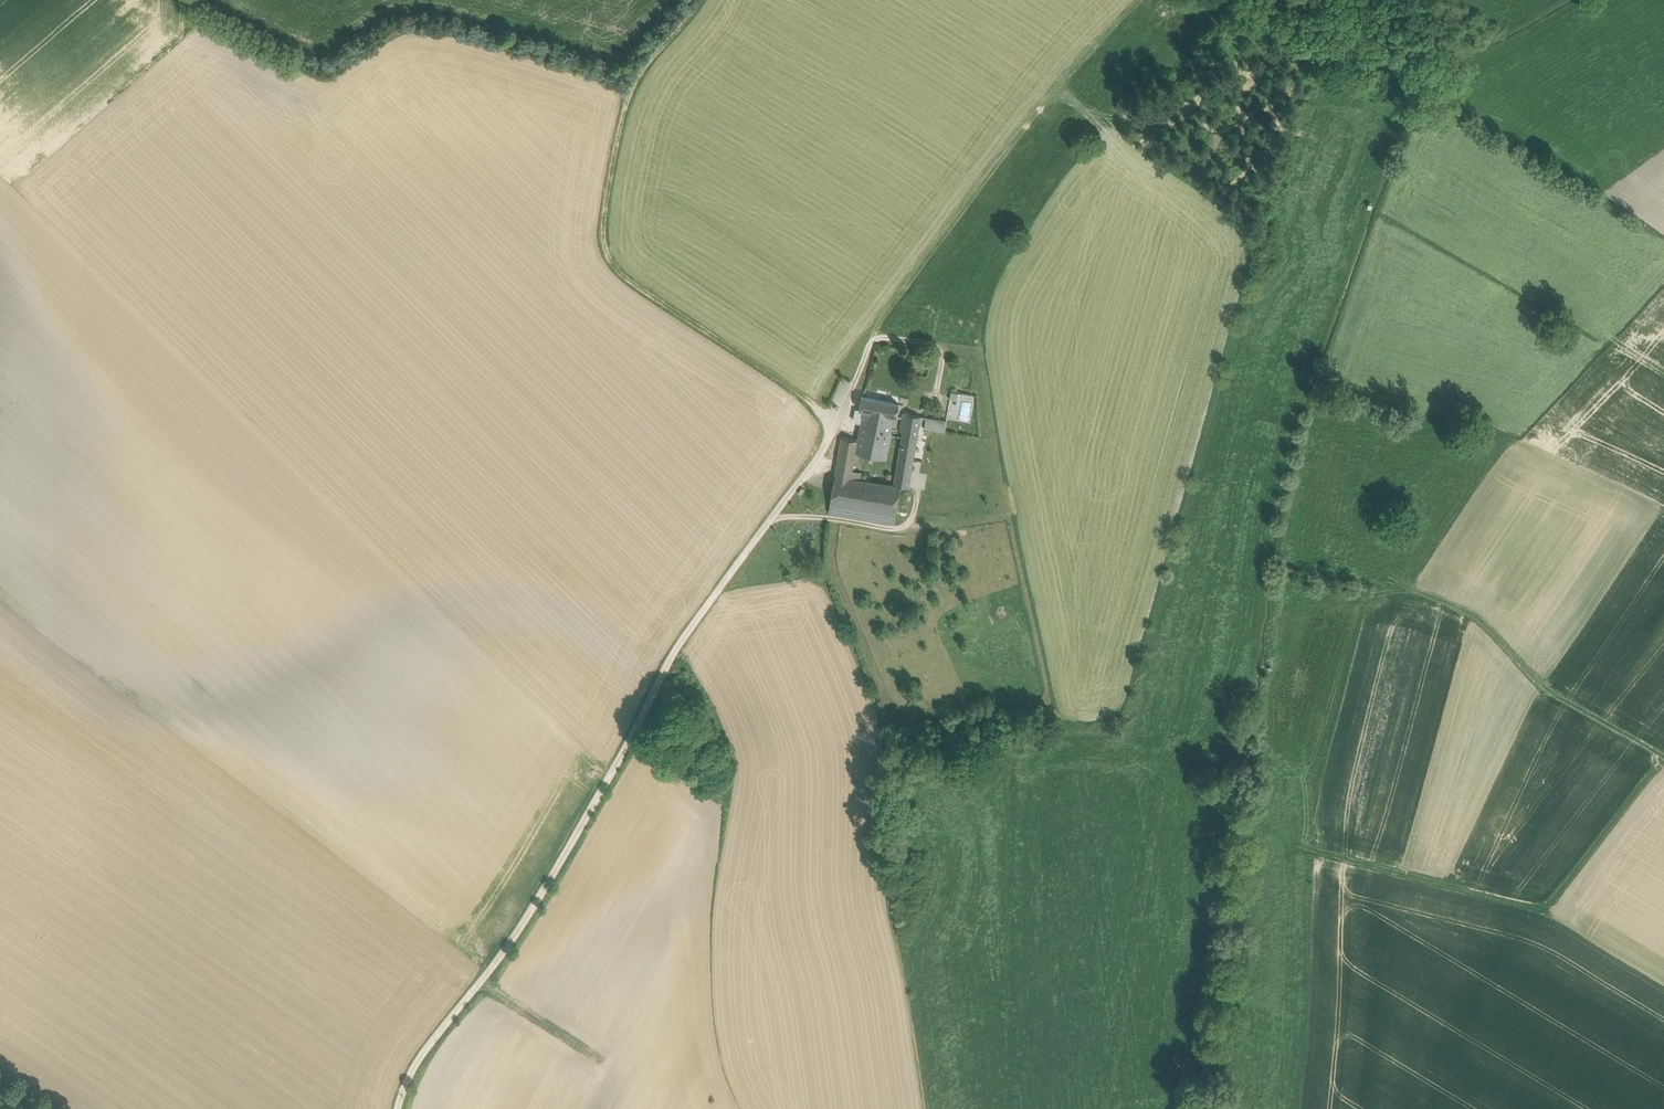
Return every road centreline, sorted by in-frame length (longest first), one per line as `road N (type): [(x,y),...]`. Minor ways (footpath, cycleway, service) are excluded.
road 1 (track): [(705,0),(627,91),(600,231),(604,258),(814,403),(830,417),(831,439),(686,637),(514,939),(414,1061),(400,1108)]
road 2 (track): [(1663,755),(1551,692),(1470,613),(1403,592)]

